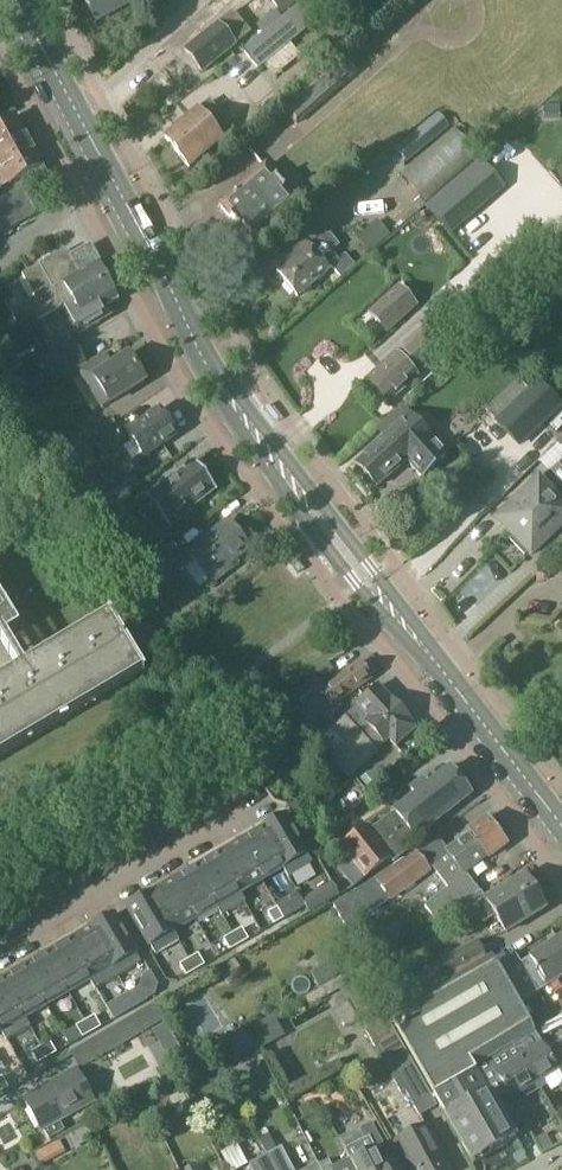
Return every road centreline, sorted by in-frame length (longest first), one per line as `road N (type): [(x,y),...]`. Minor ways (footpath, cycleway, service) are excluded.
road 1 (tertiary): [(561,823),(222,386),(17,0)]
road 2 (residential): [(0,955),(267,801)]

